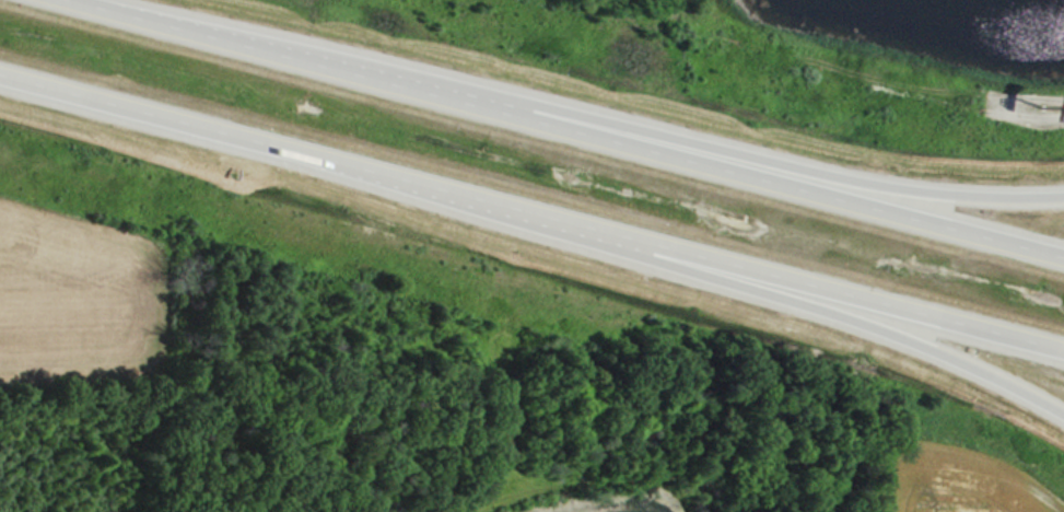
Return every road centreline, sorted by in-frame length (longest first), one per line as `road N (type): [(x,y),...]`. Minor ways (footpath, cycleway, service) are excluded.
road 1 (motorway): [(0,74),(515,216),(1063,350)]
road 2 (motorway): [(109,102),(929,352),(1063,413)]
road 3 (motorway): [(1063,253),(560,115),(94,0)]
road 4 (motorway): [(1063,187),(968,188),(814,166),(102,0)]

